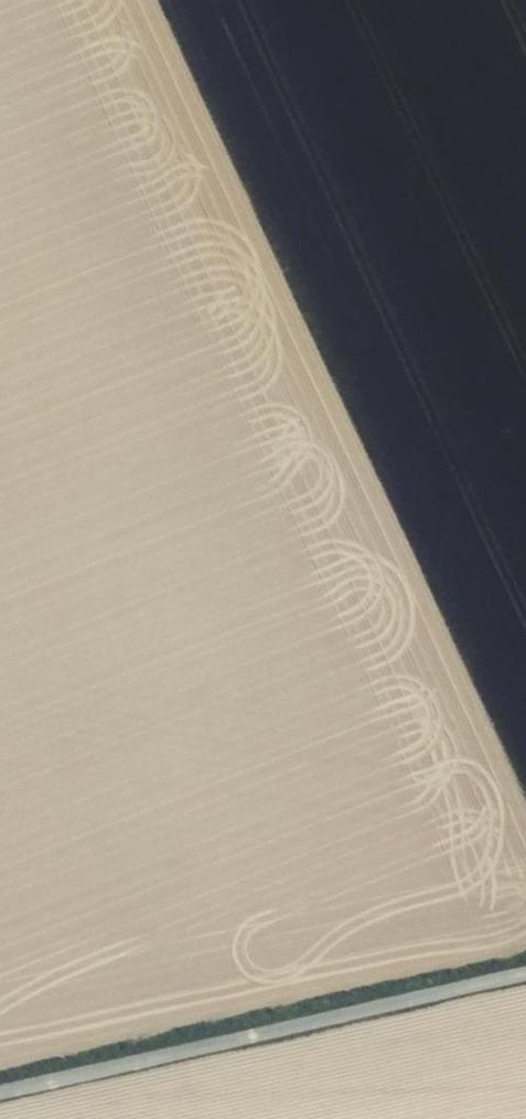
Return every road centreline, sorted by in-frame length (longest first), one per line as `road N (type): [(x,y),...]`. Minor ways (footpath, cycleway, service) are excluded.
road 1 (track): [(0,1094),(525,972)]

